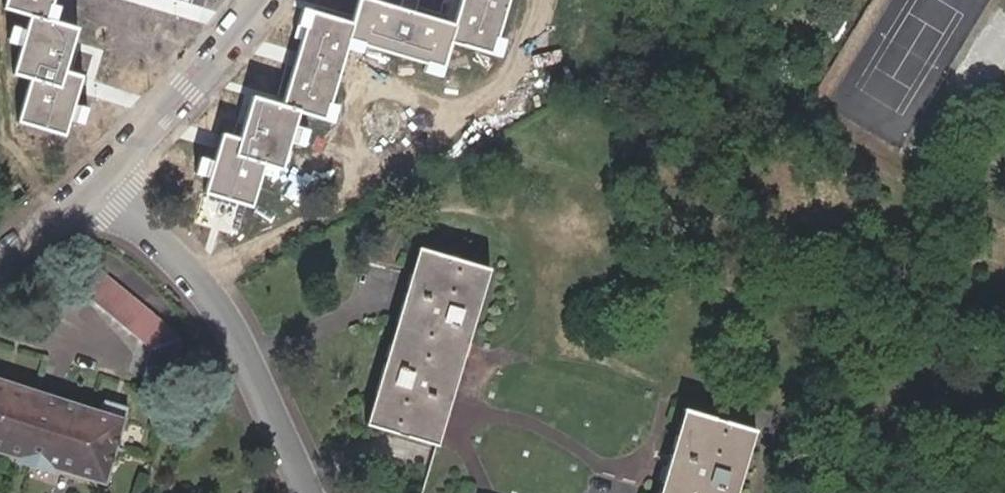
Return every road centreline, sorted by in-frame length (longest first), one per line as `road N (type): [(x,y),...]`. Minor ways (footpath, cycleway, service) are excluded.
road 1 (residential): [(99,182),(221,312),(307,492)]
road 2 (residential): [(263,0),(99,182)]
road 3 (residential): [(99,182),(0,259)]

